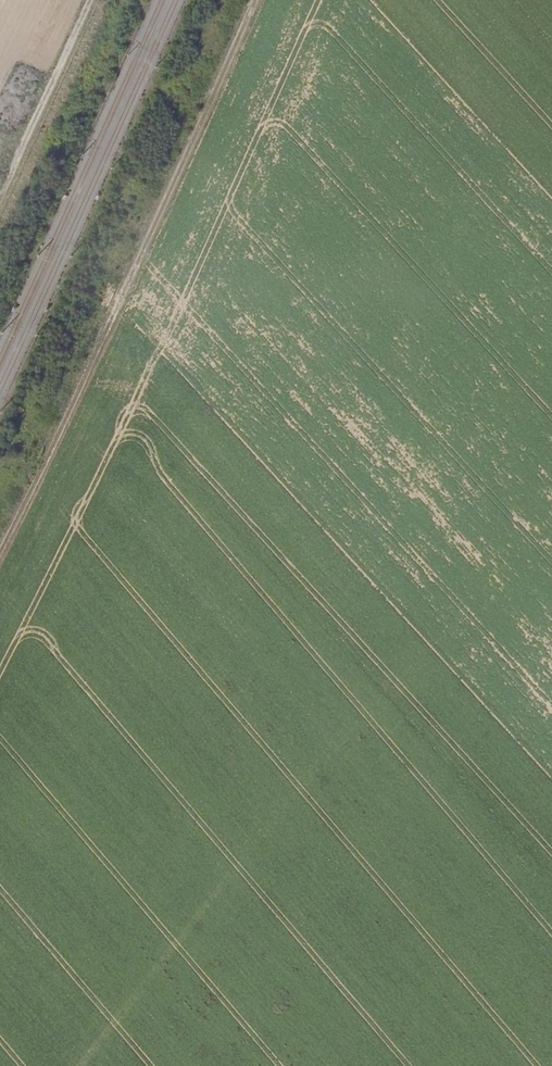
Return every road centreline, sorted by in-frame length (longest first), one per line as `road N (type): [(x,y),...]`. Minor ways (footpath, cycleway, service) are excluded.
road 1 (track): [(0,549),(255,0)]
road 2 (track): [(90,0),(0,196)]

